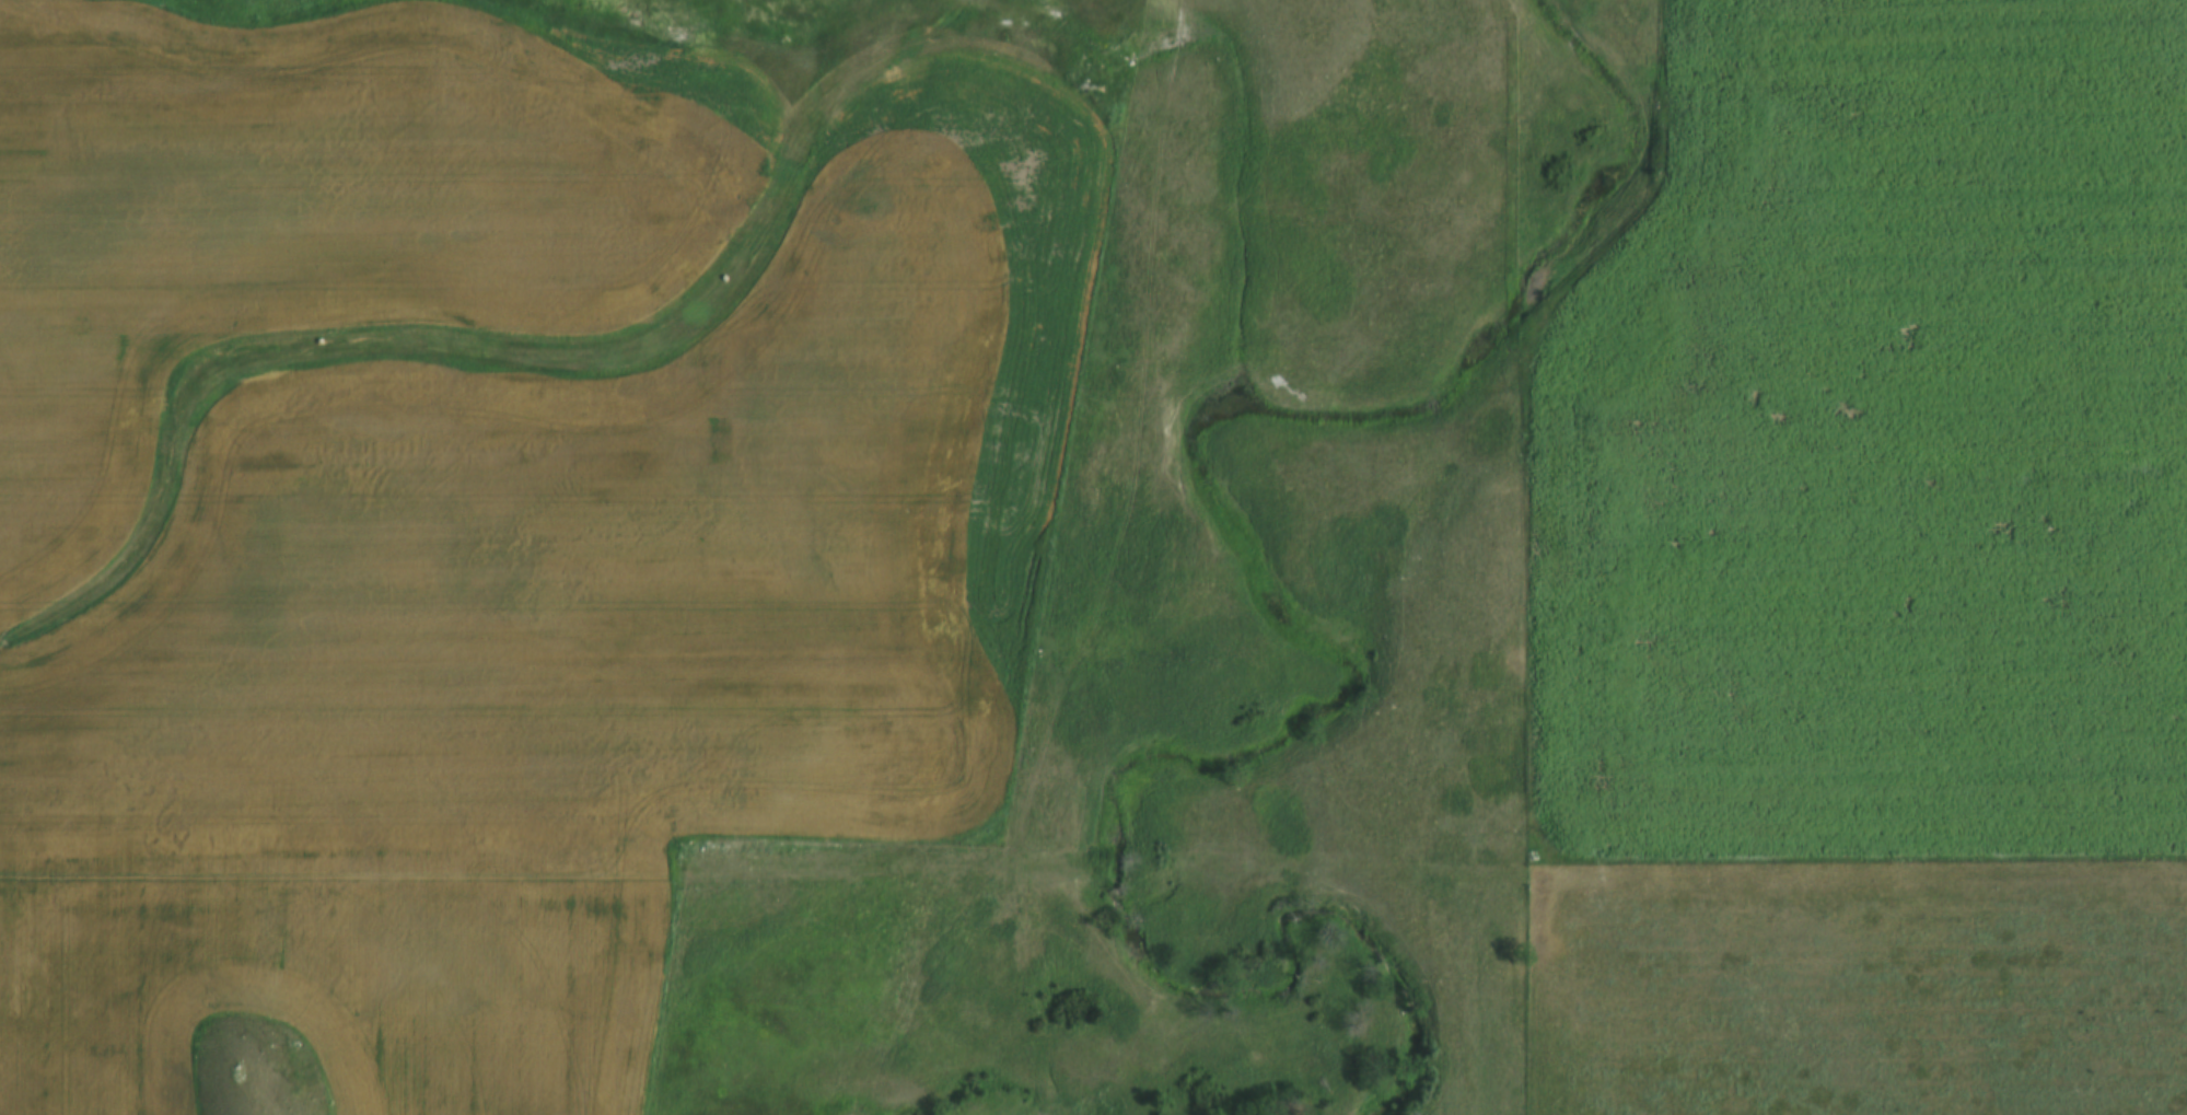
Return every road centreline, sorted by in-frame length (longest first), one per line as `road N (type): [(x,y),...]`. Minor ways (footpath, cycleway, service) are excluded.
road 1 (track): [(0,884),(672,867),(1027,872),(2186,863)]

